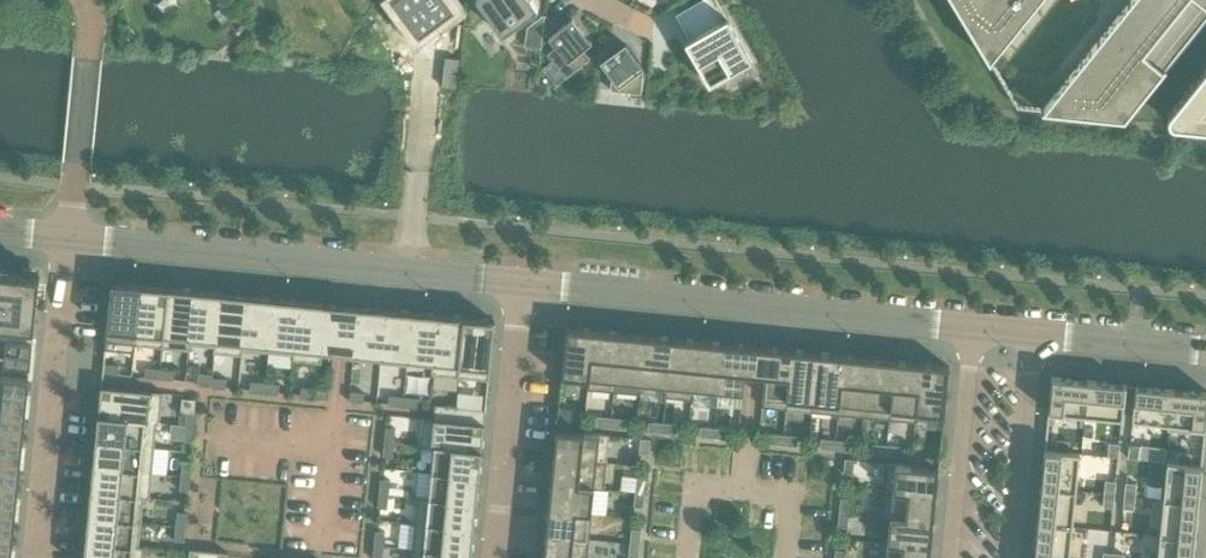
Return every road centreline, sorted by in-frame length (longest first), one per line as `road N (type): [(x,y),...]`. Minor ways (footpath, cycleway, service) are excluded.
road 1 (residential): [(518,286),(976,331)]
road 2 (residential): [(69,241),(518,286)]
road 3 (residential): [(40,557),(69,241)]
road 4 (residential): [(494,557),(518,286)]
road 5 (residential): [(976,331),(953,557)]
road 6 (residential): [(1014,557),(1036,337)]
road 7 (residential): [(82,0),(92,42),(81,171)]
road 8 (residential): [(1036,337),(1205,354)]

